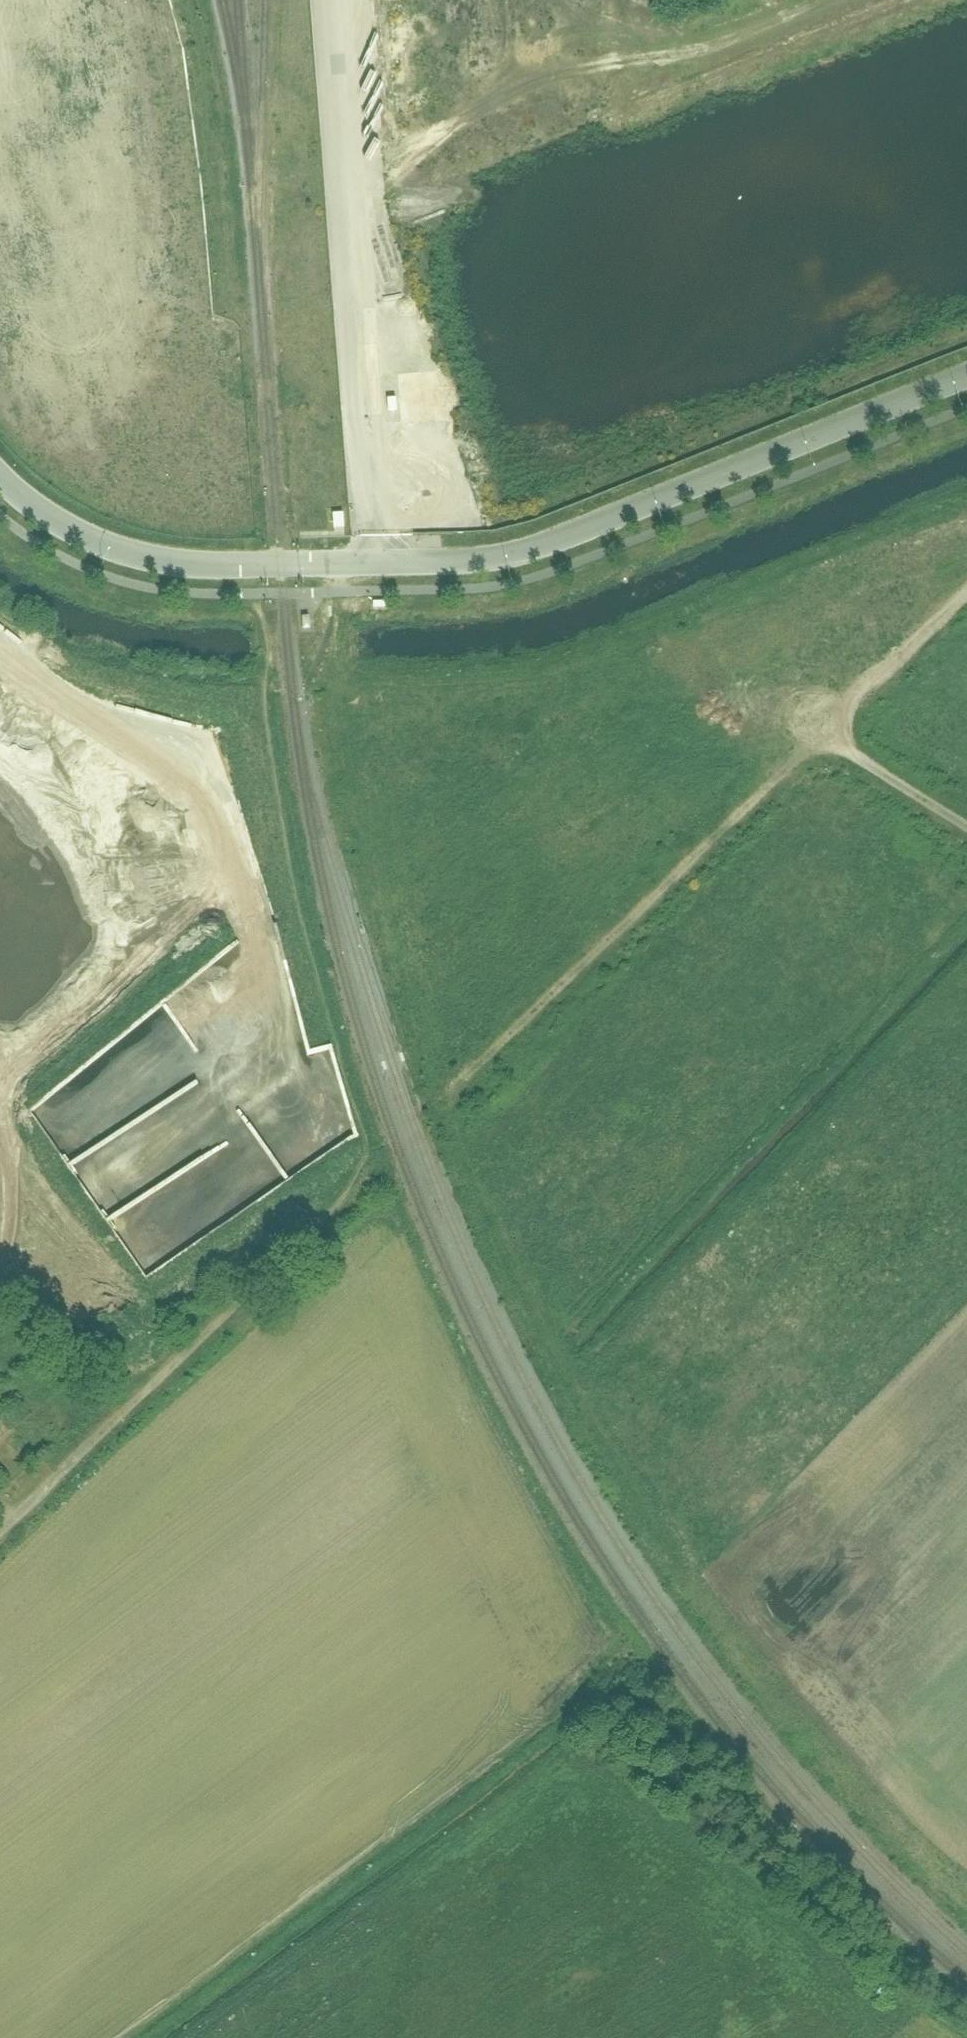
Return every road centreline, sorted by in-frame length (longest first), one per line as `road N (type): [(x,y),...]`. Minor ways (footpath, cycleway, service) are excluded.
road 1 (tertiary): [(0,478),(78,536),(138,560),(207,567),(479,561),(564,538),(966,376)]
road 2 (track): [(460,1085),(966,589)]
road 3 (residential): [(0,1533),(367,1176)]
road 4 (unclassified): [(966,831),(815,736)]

